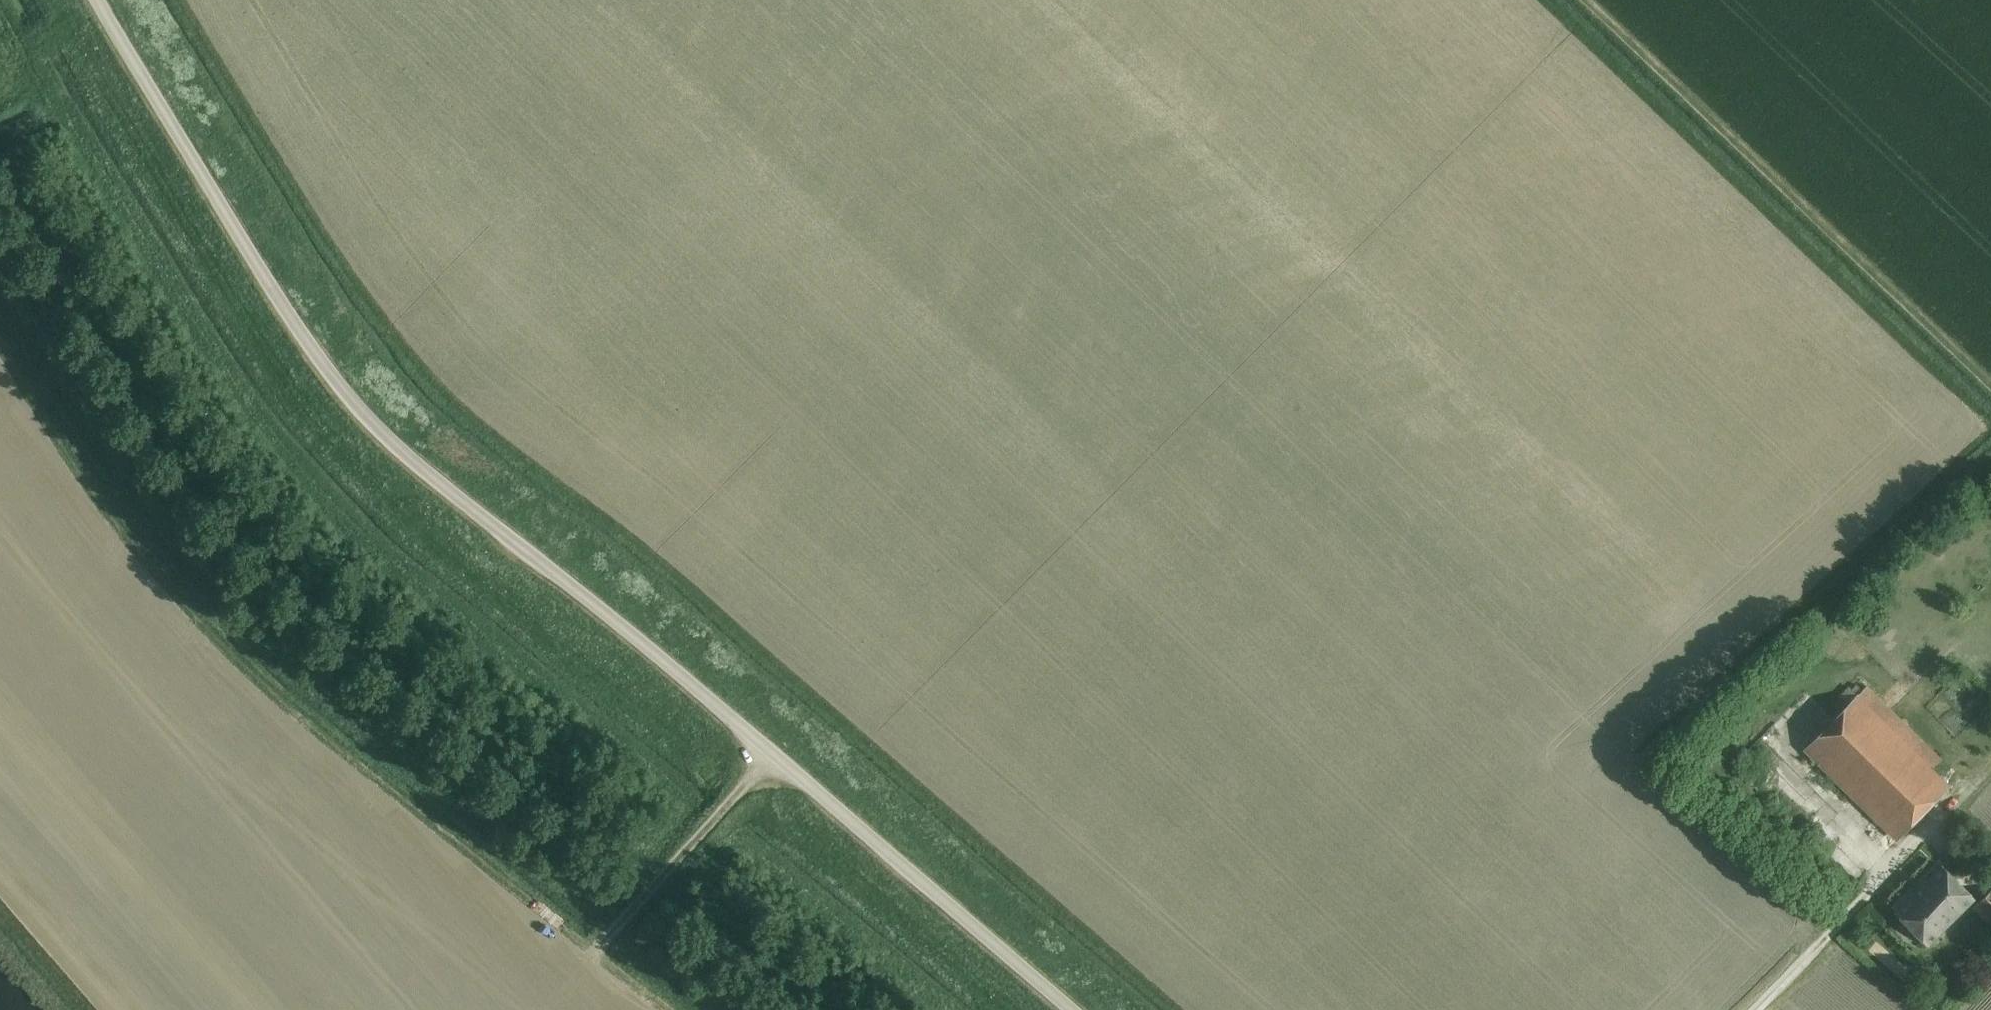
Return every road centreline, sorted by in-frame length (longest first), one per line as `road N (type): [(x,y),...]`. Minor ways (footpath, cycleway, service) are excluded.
road 1 (unclassified): [(1066,1009),(647,652),(384,446),(299,344),(96,0)]
road 2 (track): [(1870,885),(1990,761)]
road 3 (unclassified): [(1752,1009),(1870,885)]

